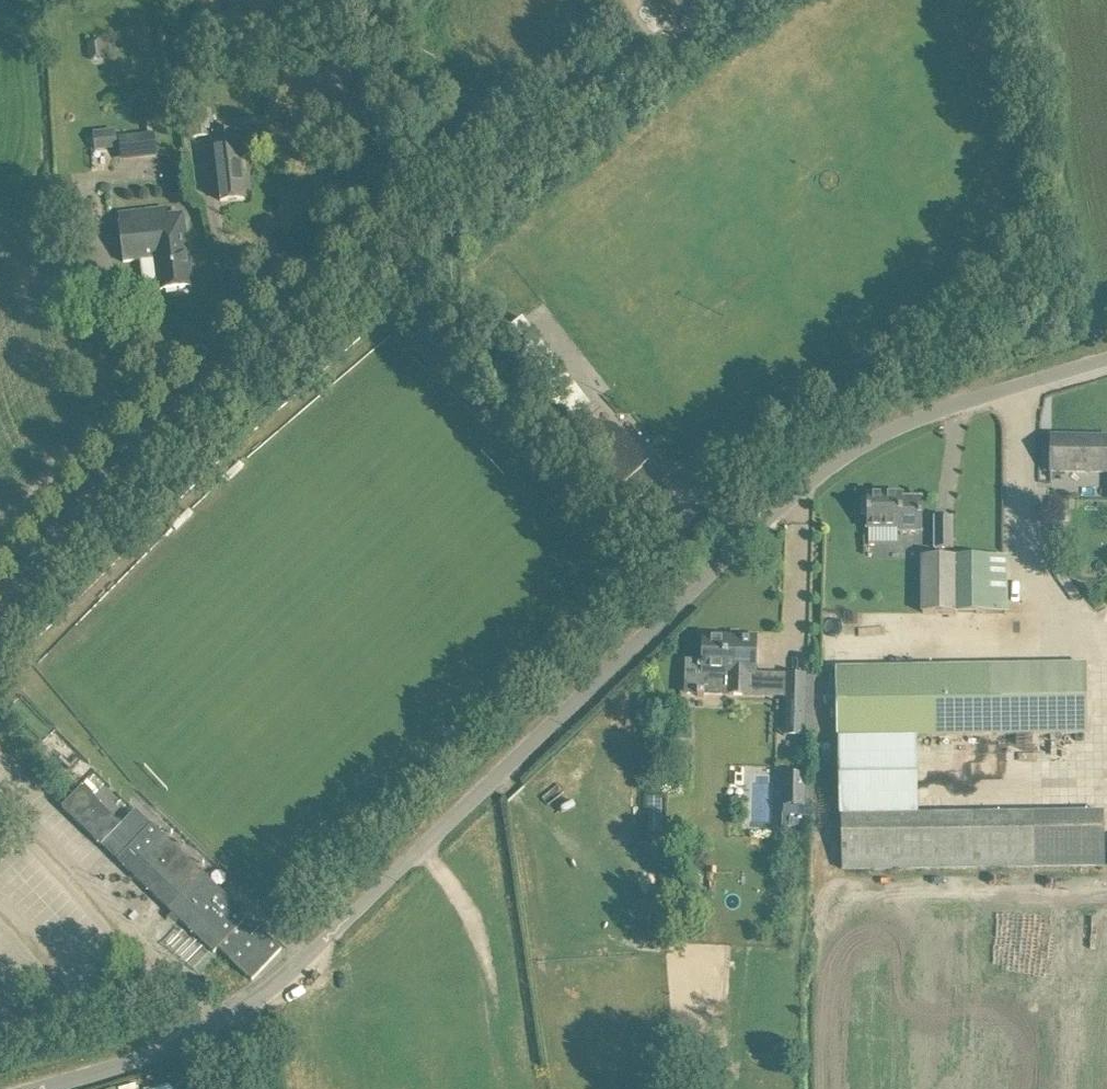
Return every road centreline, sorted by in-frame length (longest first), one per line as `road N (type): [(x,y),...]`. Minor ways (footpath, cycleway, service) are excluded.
road 1 (unclassified): [(34,1088),(183,1044),(277,986),(737,547),(844,456),(888,430),(1106,359)]
road 2 (tertiary): [(0,619),(56,535),(222,376),(729,0)]

